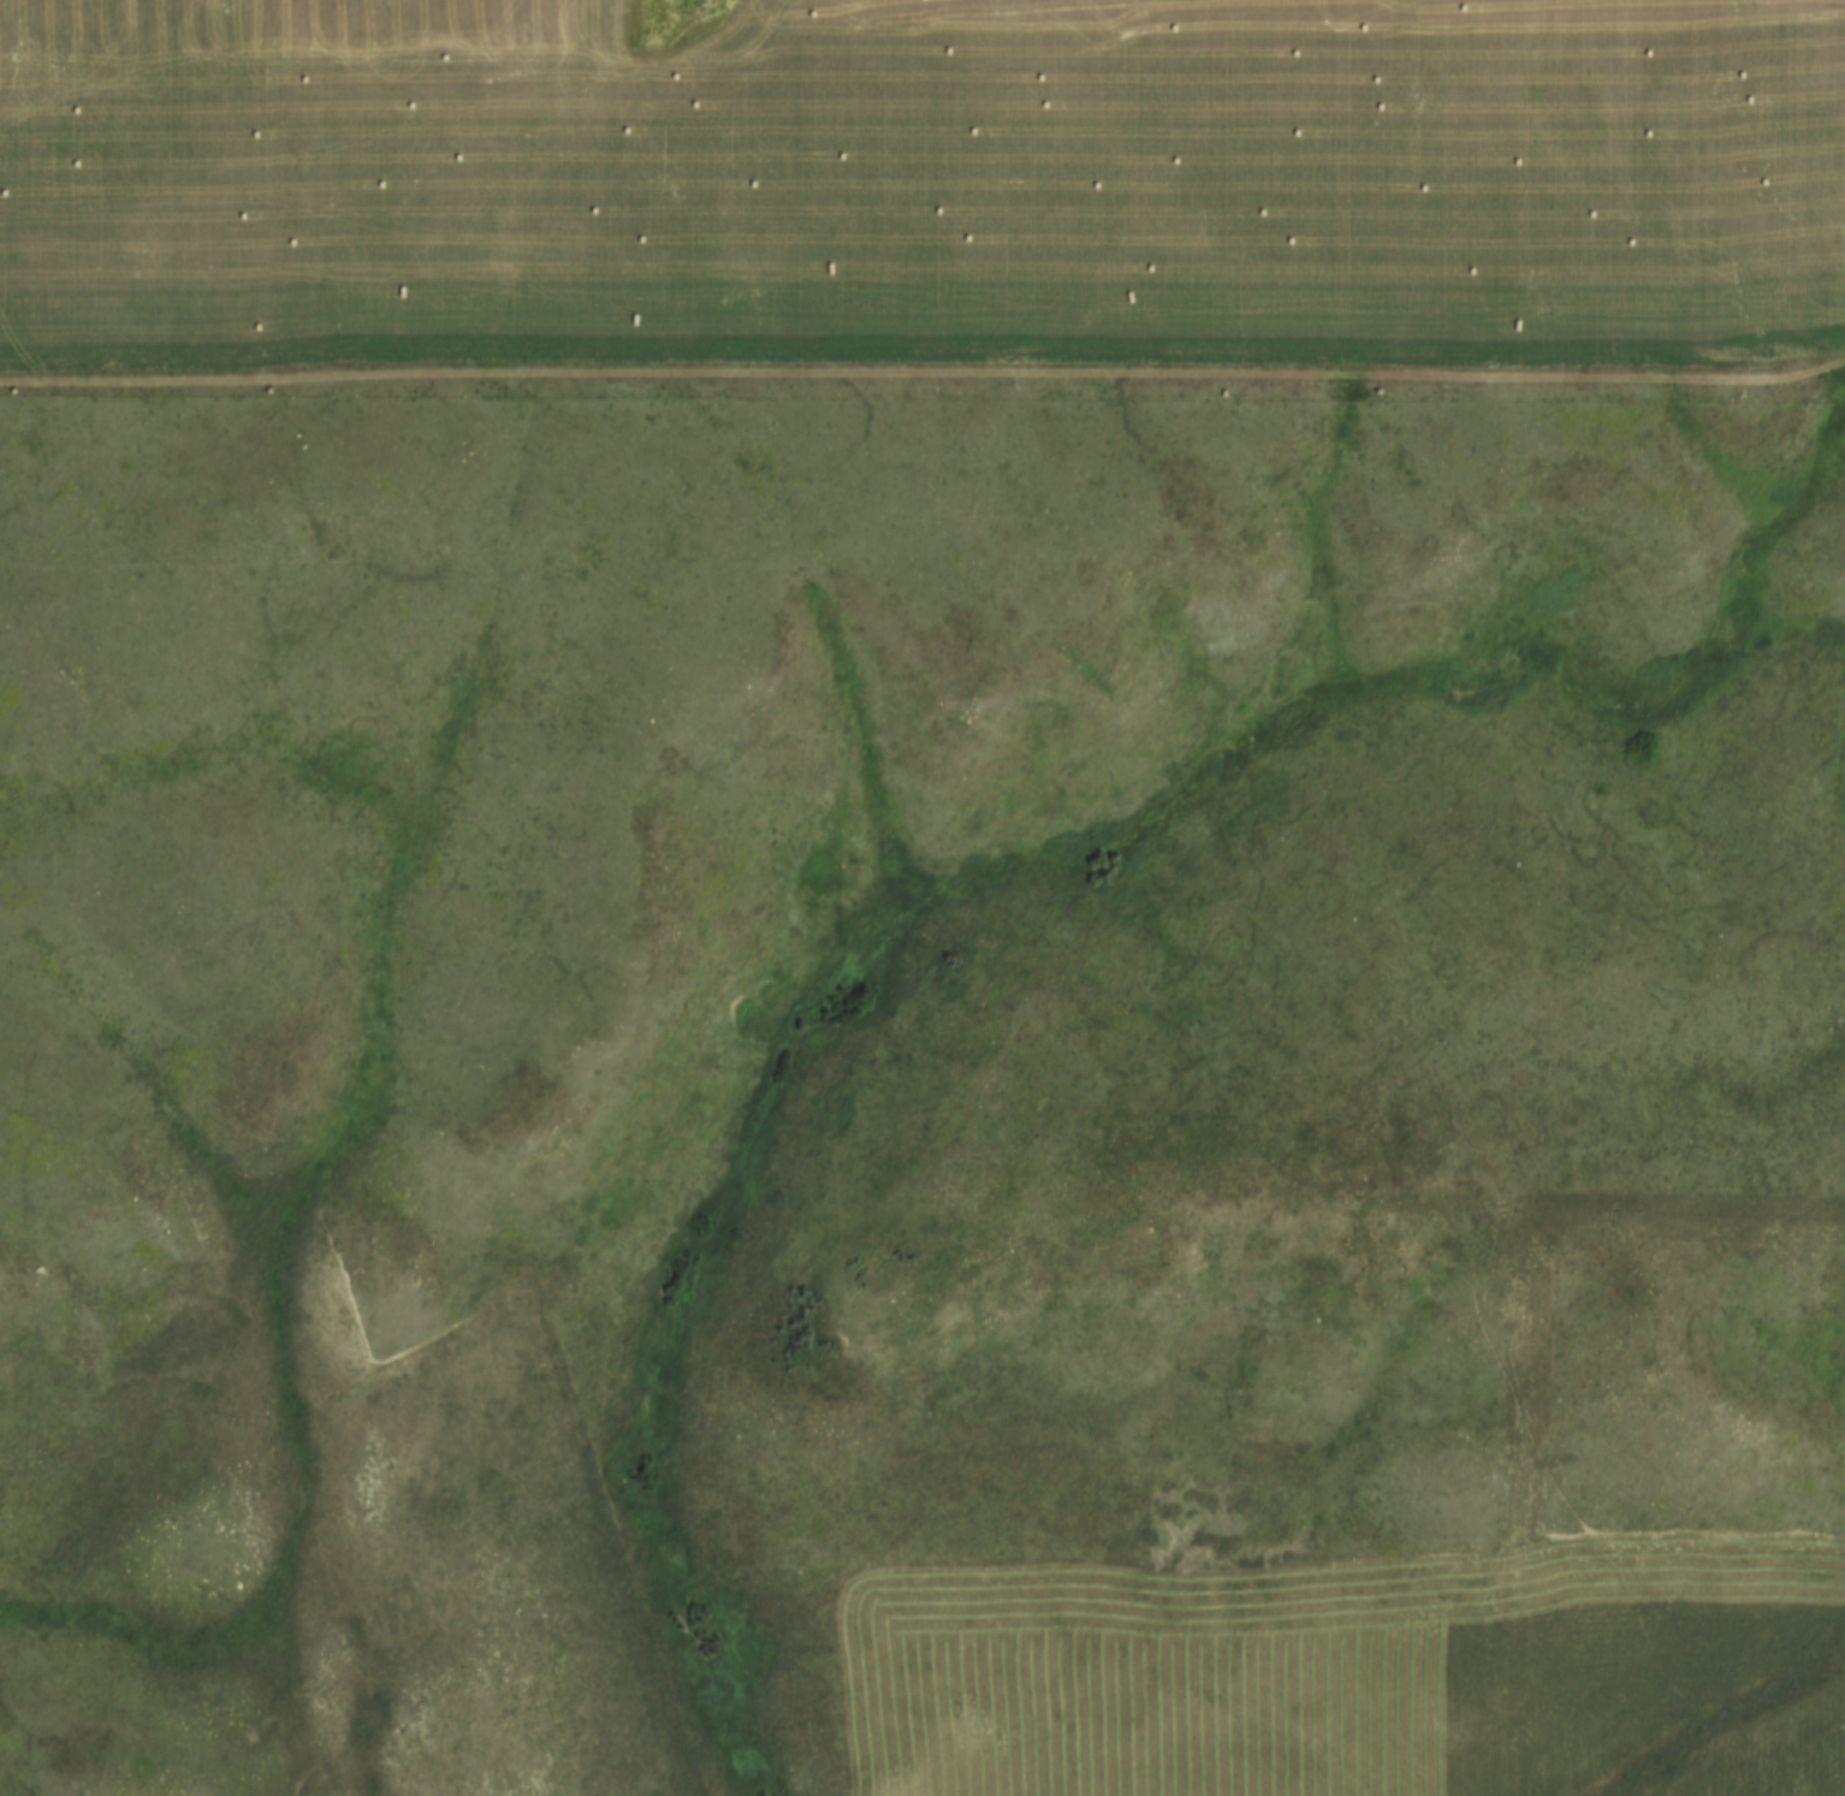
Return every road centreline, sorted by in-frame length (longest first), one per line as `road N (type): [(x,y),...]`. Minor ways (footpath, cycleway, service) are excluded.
road 1 (track): [(1844,364),(1784,383),(795,374),(0,387)]
road 2 (track): [(293,384),(298,0)]

